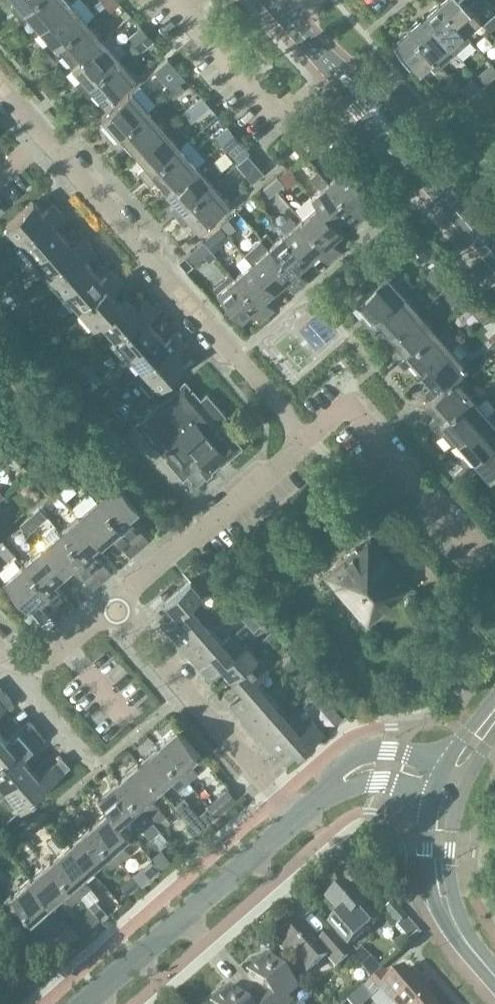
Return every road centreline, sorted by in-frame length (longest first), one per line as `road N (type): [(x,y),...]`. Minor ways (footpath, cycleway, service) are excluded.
road 1 (residential): [(301,441),(0,84)]
road 2 (tertiary): [(494,254),(293,16)]
road 3 (residential): [(298,820),(111,607)]
road 4 (unclassified): [(86,1003),(298,820)]
road 5 (residential): [(111,607),(301,441)]
road 6 (residential): [(455,525),(349,401),(301,441)]
road 7 (tertiary): [(494,978),(445,906),(439,851),(448,783)]
road 8 (unclassified): [(298,820),(363,768),(395,767),(448,783)]
road 9 (residential): [(111,607),(38,669),(18,671),(0,653)]

